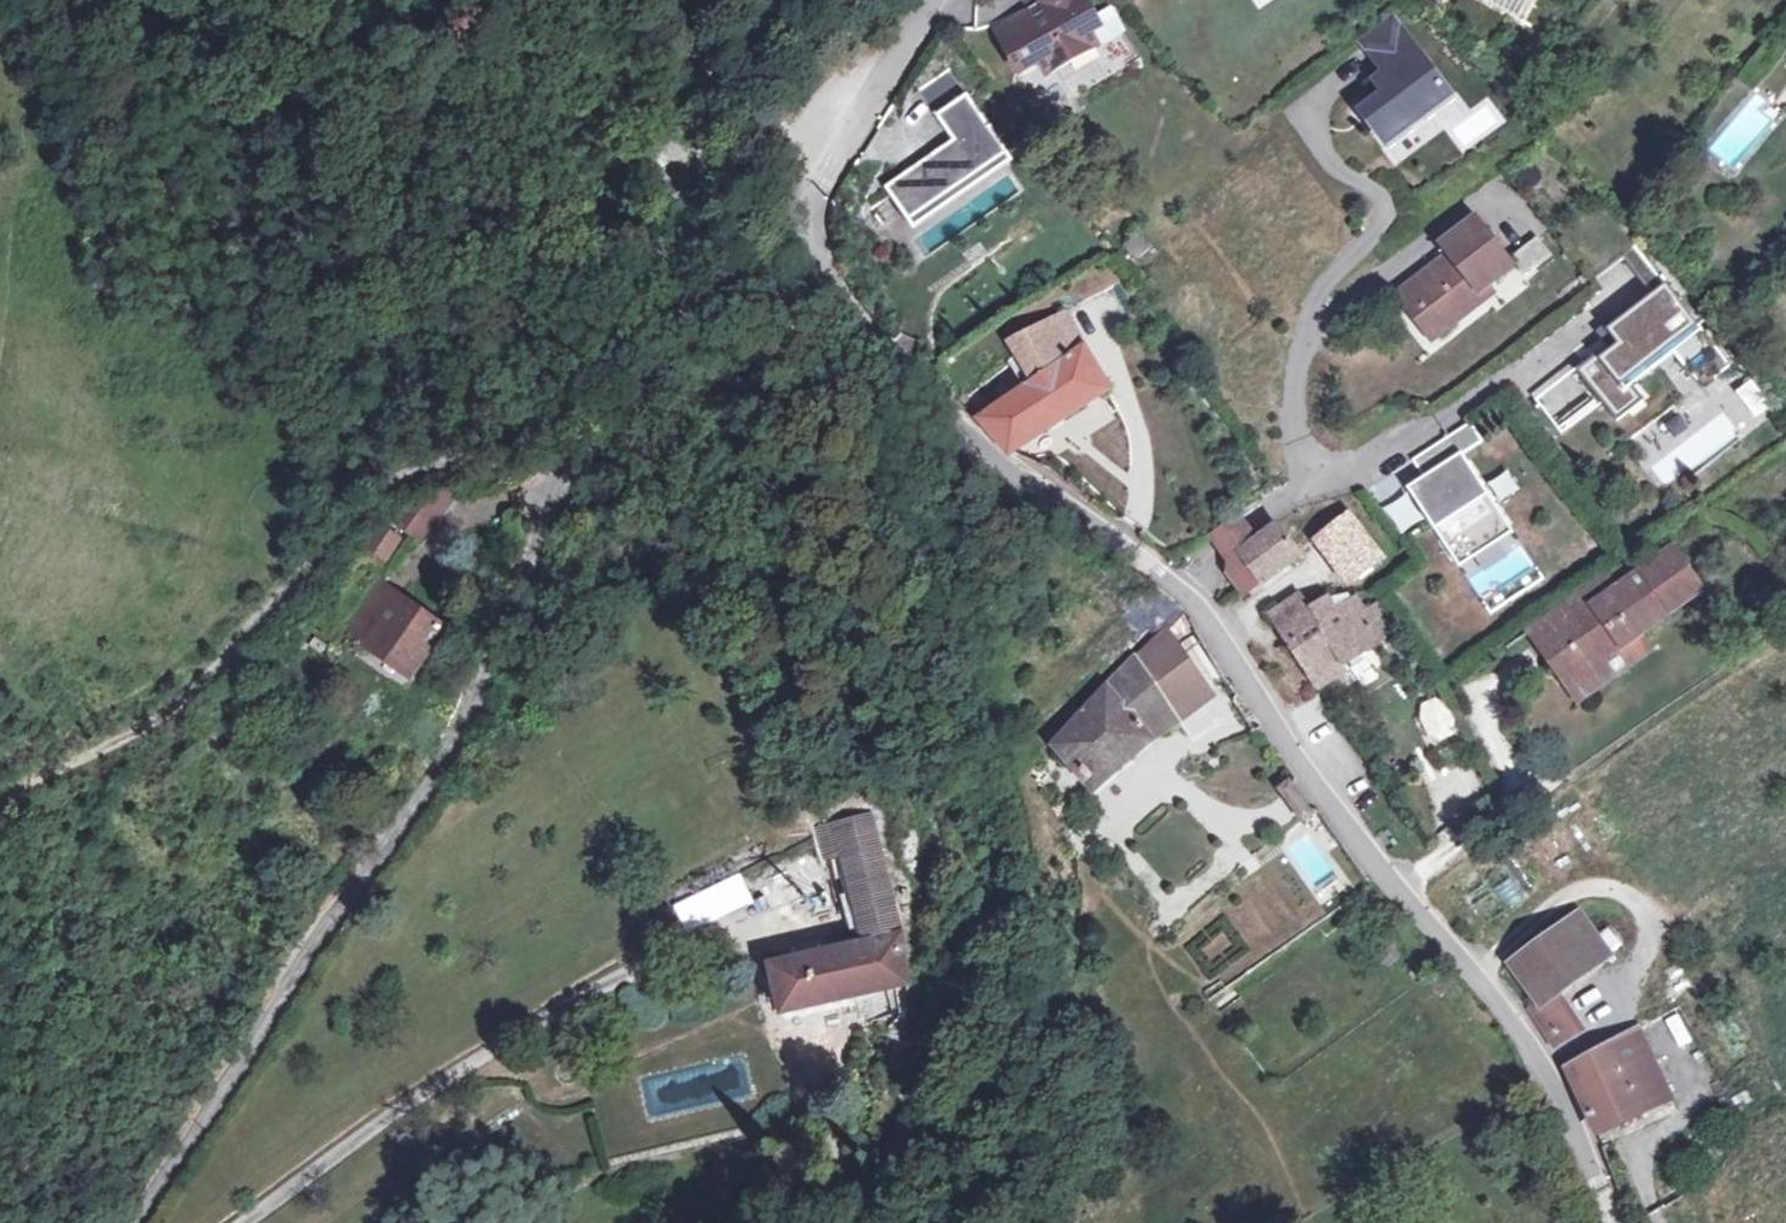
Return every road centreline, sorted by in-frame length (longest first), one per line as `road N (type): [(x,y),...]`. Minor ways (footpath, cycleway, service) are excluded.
road 1 (residential): [(1611,1222),(1499,1009),(1359,851),(1177,579),(1009,479),(851,318),(798,209)]
road 2 (residential): [(133,1222),(458,742),(591,420),(633,357),(798,209)]
road 3 (track): [(563,473),(511,456),(411,477),(340,517),(207,678),(170,711),(0,795)]
road 4 (residential): [(798,209),(820,160),(930,0)]

